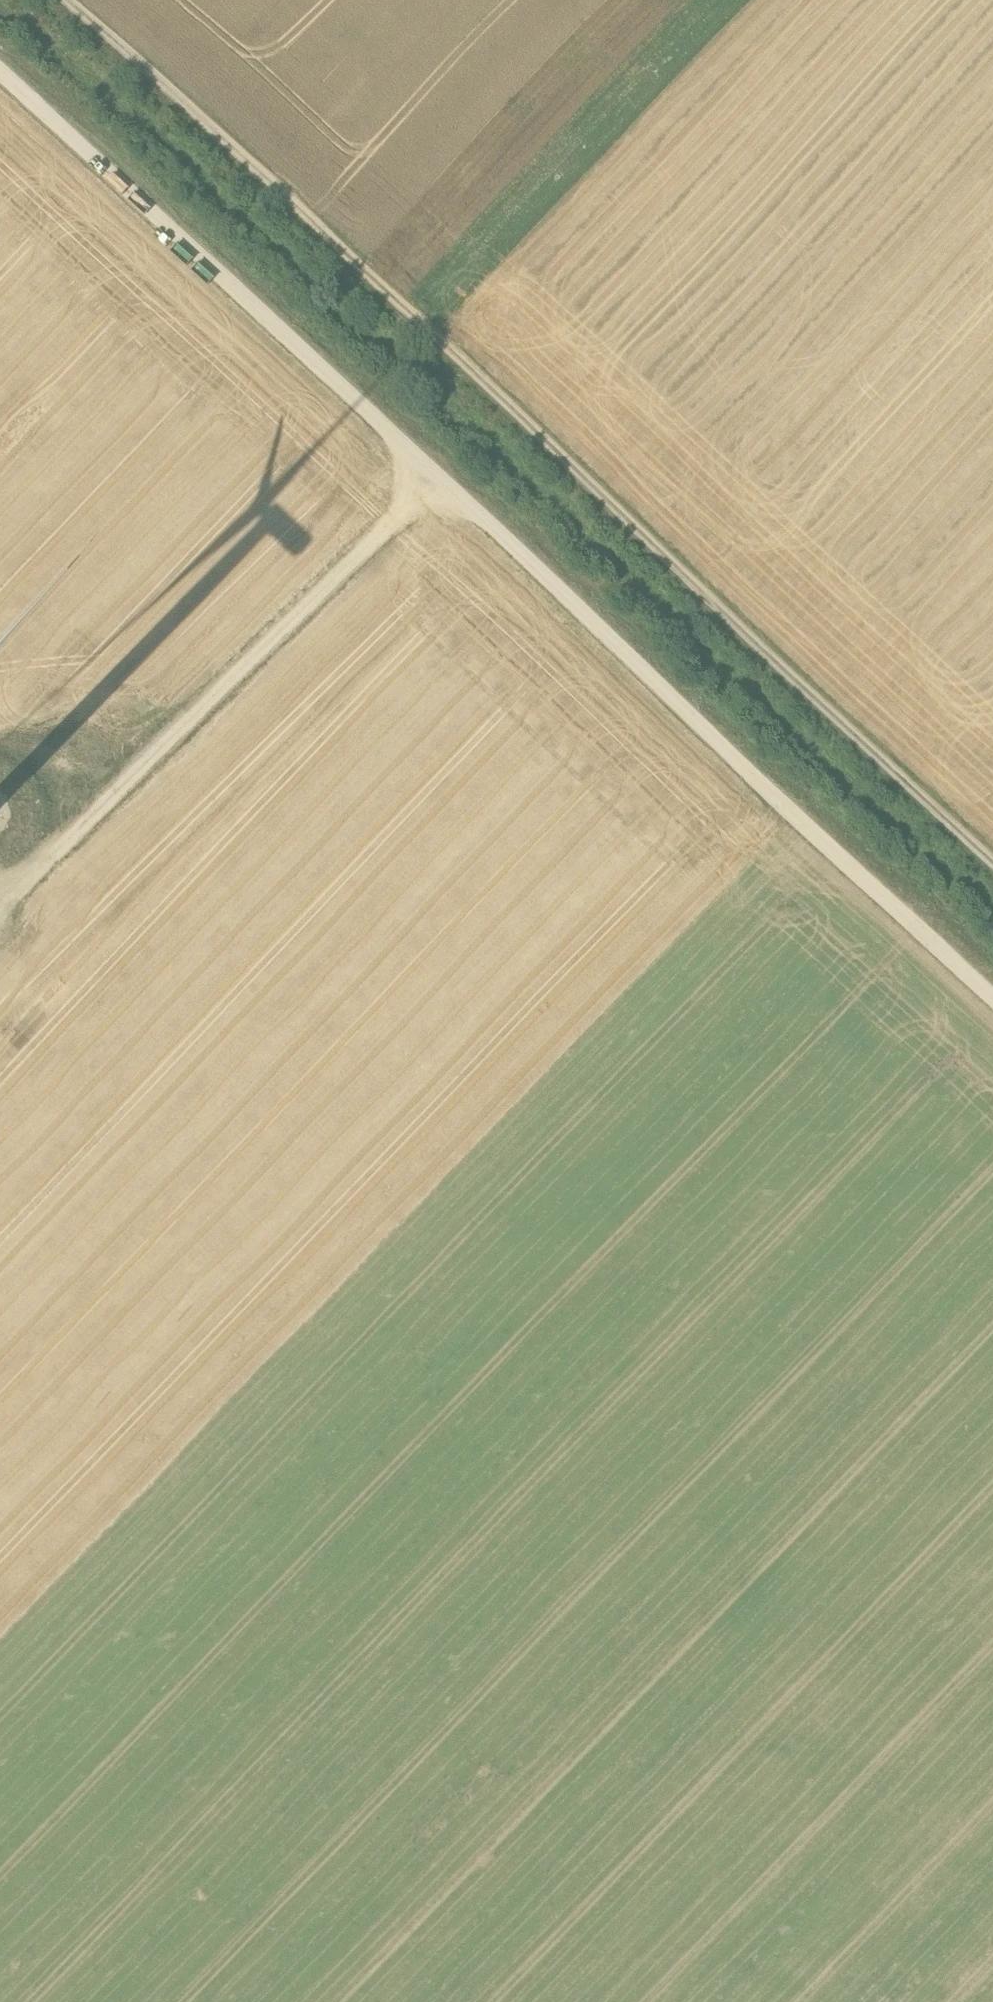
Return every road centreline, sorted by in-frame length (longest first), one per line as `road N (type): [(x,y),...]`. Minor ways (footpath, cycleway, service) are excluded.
road 1 (track): [(992,940),(0,29)]
road 2 (track): [(0,168),(992,1076)]
road 3 (track): [(446,576),(251,779),(0,1016)]

